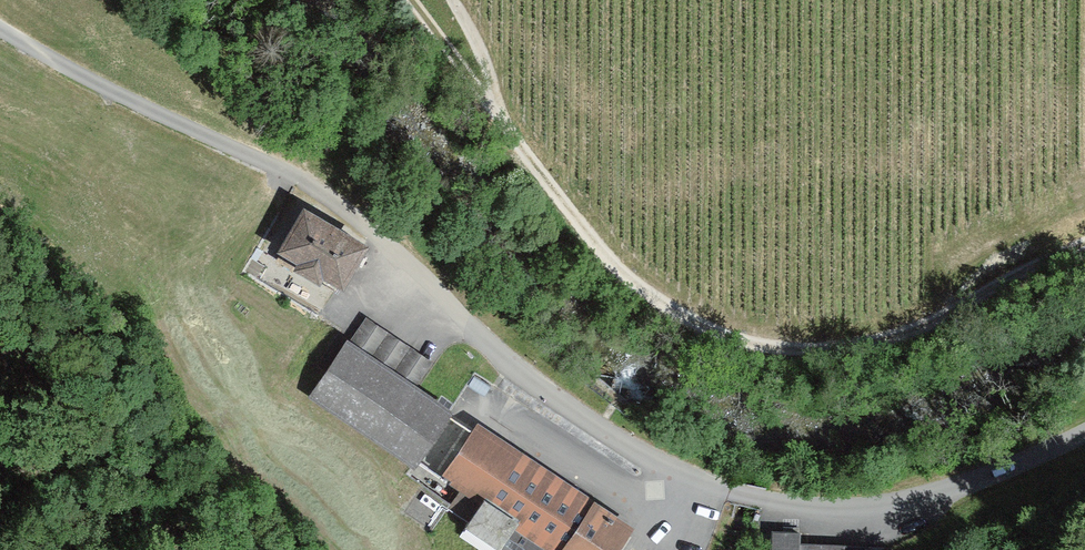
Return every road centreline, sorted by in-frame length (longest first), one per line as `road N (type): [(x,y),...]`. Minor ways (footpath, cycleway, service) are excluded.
road 1 (unclassified): [(1084,433),(979,481),(870,508),(731,491),(609,434),(497,356),(367,229),(312,188)]
road 2 (track): [(410,0),(557,195),(695,319),(759,343),(824,350),(890,338),(1084,276)]
road 3 (track): [(451,0),(499,116)]

